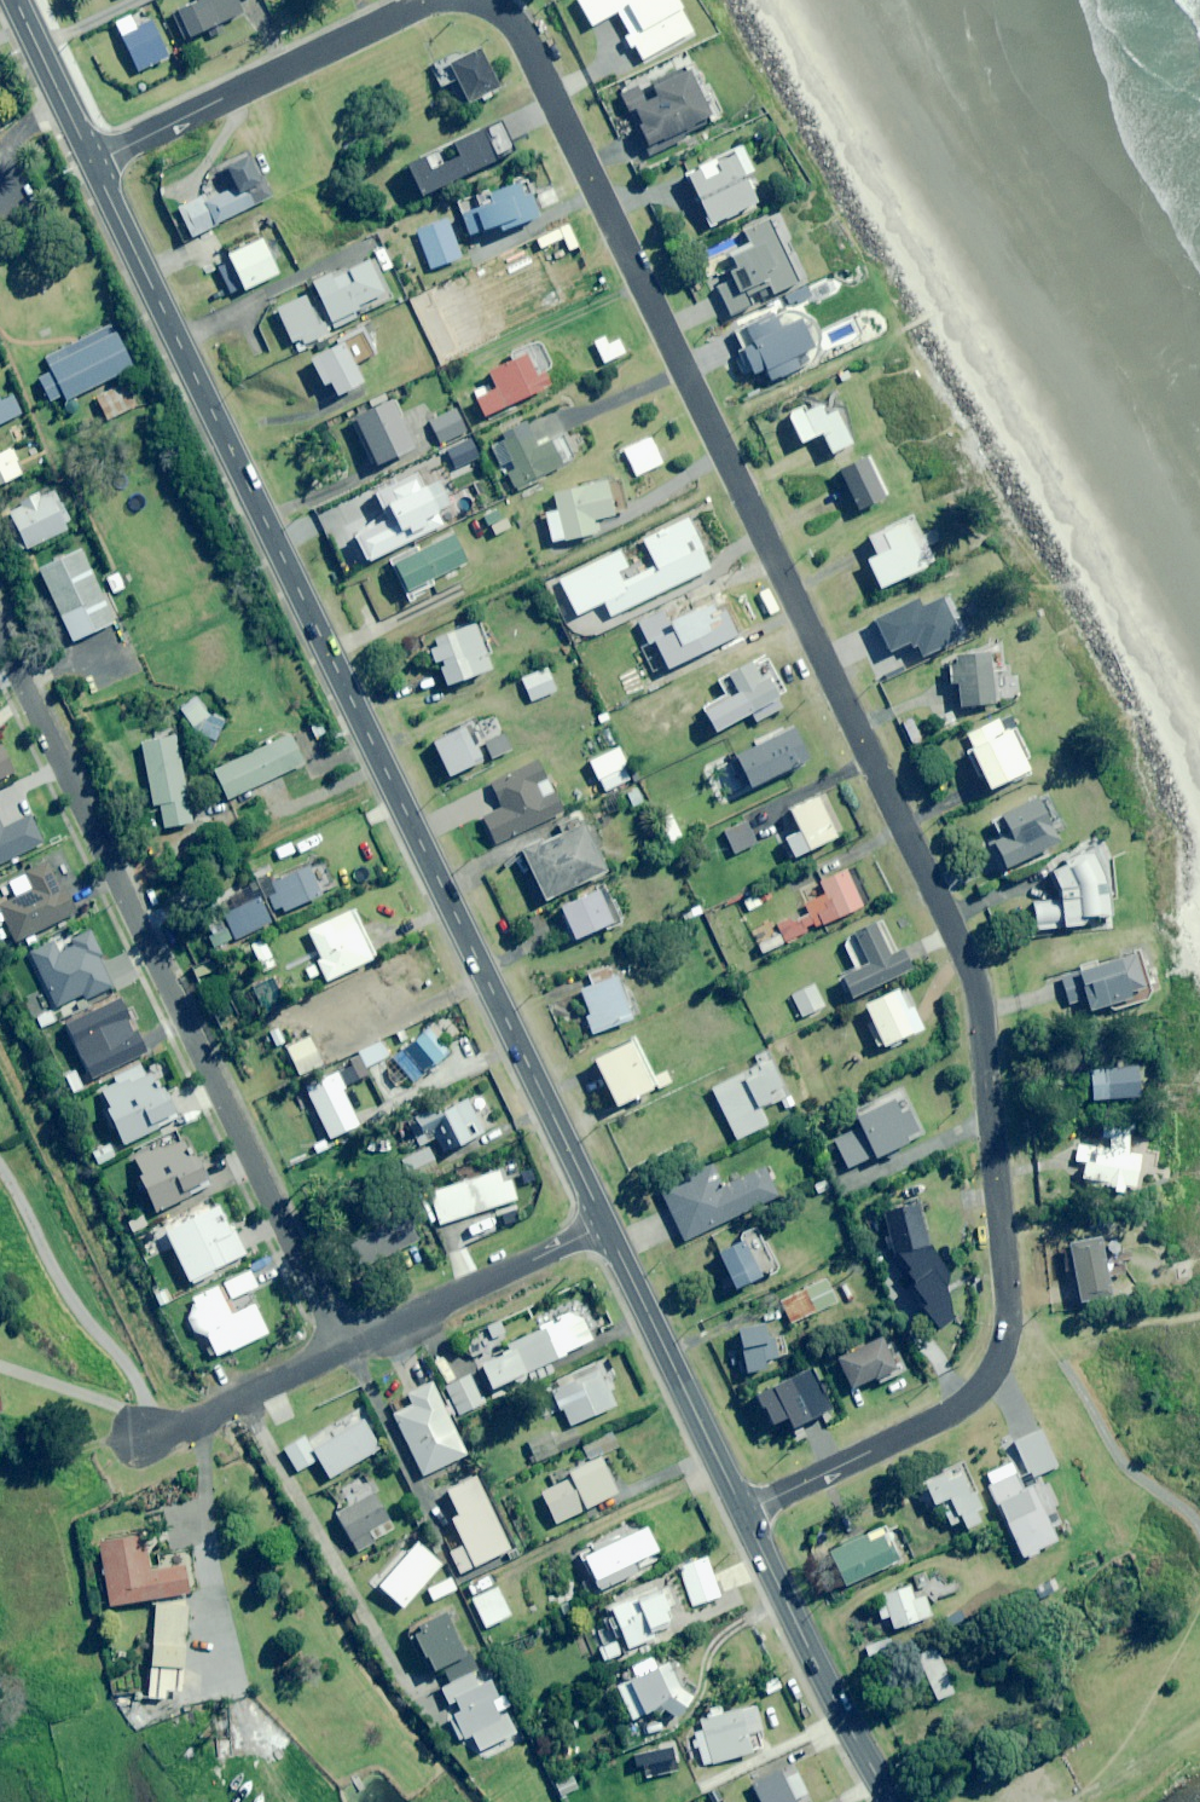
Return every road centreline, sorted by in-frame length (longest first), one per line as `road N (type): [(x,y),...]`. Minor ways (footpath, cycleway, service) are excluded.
road 1 (residential): [(480,0),(517,32),(979,983),(1007,1296),(1001,1356),(944,1416),(744,1513)]
road 2 (secondary): [(603,1224),(93,164)]
road 3 (residential): [(342,1350),(0,635)]
road 4 (residential): [(93,164),(434,0)]
road 5 (secondary): [(893,1801),(744,1513)]
road 6 (secondary): [(744,1513),(603,1224)]
road 7 (residential): [(342,1350),(603,1224)]
road 8 (residential): [(143,1436),(178,1431),(342,1350)]
road 9 (secondary): [(93,164),(14,0)]

